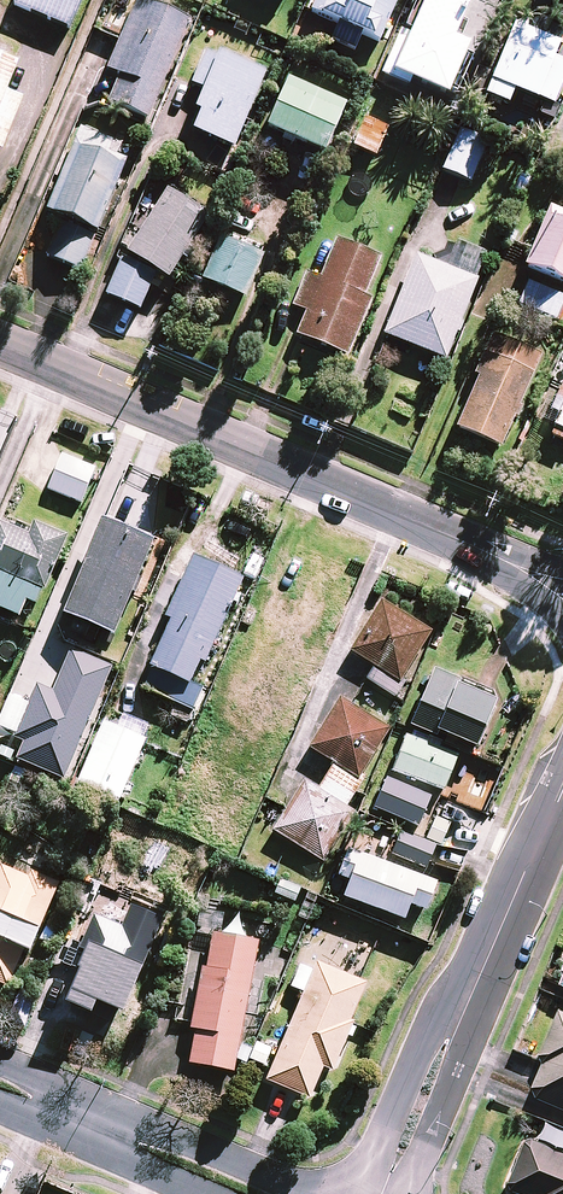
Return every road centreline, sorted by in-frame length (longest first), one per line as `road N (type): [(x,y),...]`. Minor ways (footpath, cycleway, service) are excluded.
road 1 (residential): [(0,337),(562,583)]
road 2 (residential): [(562,791),(384,1193)]
road 3 (residential): [(0,1085),(260,1193)]

